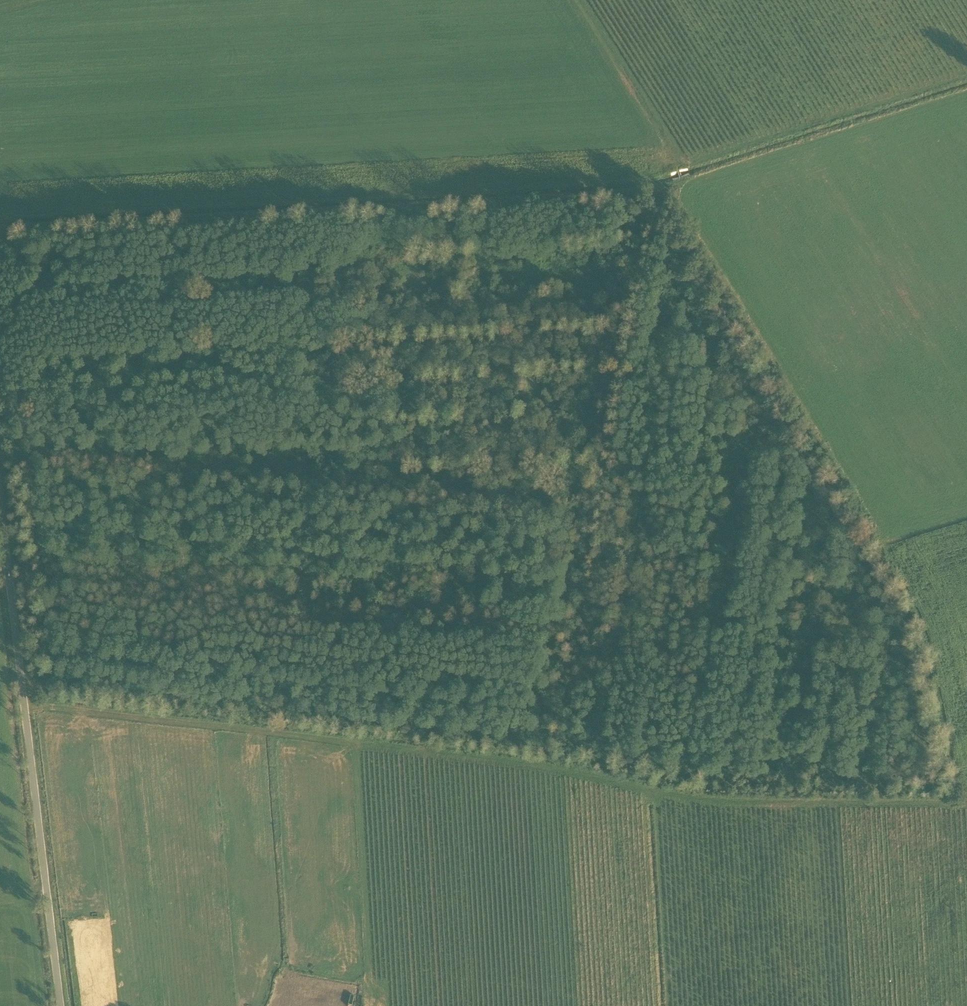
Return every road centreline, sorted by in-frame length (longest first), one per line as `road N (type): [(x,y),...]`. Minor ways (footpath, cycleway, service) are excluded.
road 1 (track): [(669,1005),(657,797),(505,762),(25,707)]
road 2 (unclassified): [(61,1005),(0,501)]

